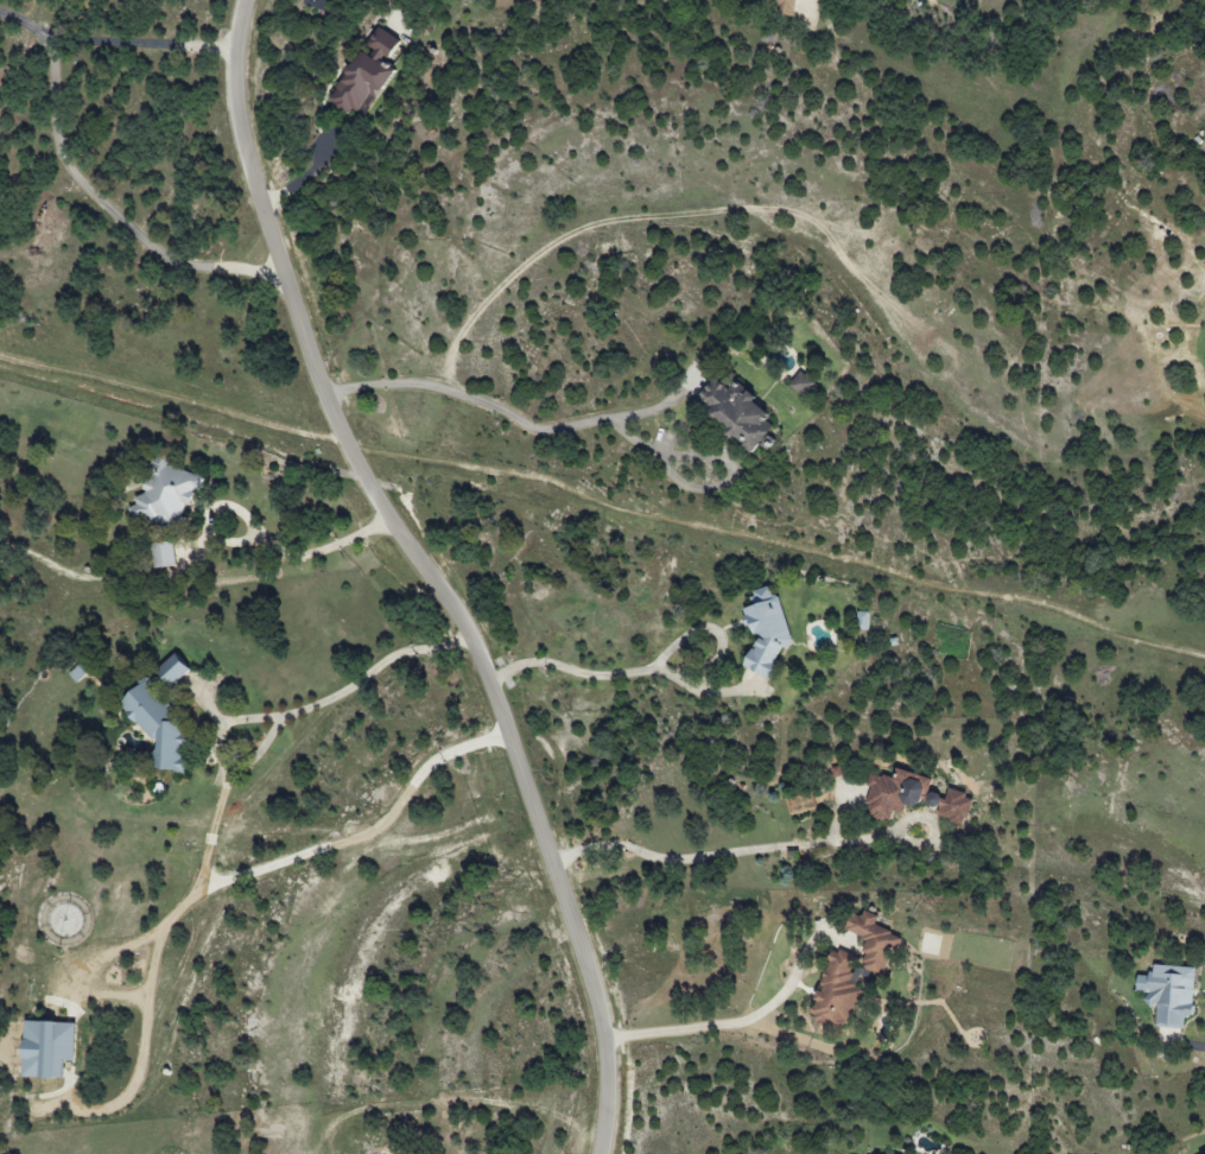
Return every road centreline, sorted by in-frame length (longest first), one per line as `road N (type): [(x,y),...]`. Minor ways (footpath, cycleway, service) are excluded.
road 1 (residential): [(246,0),(234,50),(246,161),(344,448),(387,521),(468,627),(495,692),(605,1032),(610,1085),(603,1153)]

